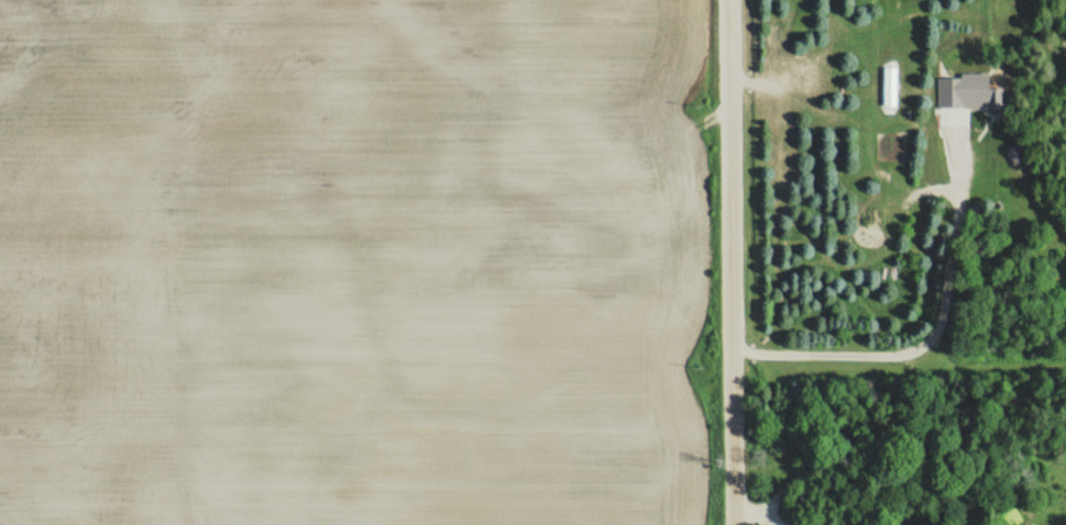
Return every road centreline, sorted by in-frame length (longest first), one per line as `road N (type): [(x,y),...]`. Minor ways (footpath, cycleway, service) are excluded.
road 1 (residential): [(736,524),(730,0)]

